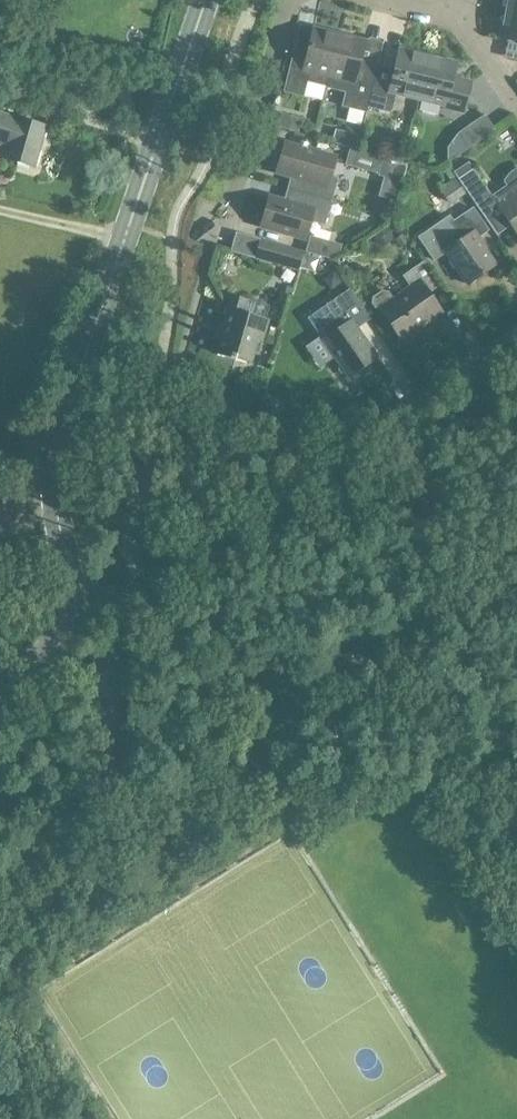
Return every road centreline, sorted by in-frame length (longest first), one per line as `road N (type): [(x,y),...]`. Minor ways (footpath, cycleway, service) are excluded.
road 1 (tertiary): [(44,627),(61,540),(54,485),(70,405),(194,0)]
road 2 (unclassified): [(44,627),(83,626),(516,340)]
road 3 (residential): [(218,233),(294,0)]

